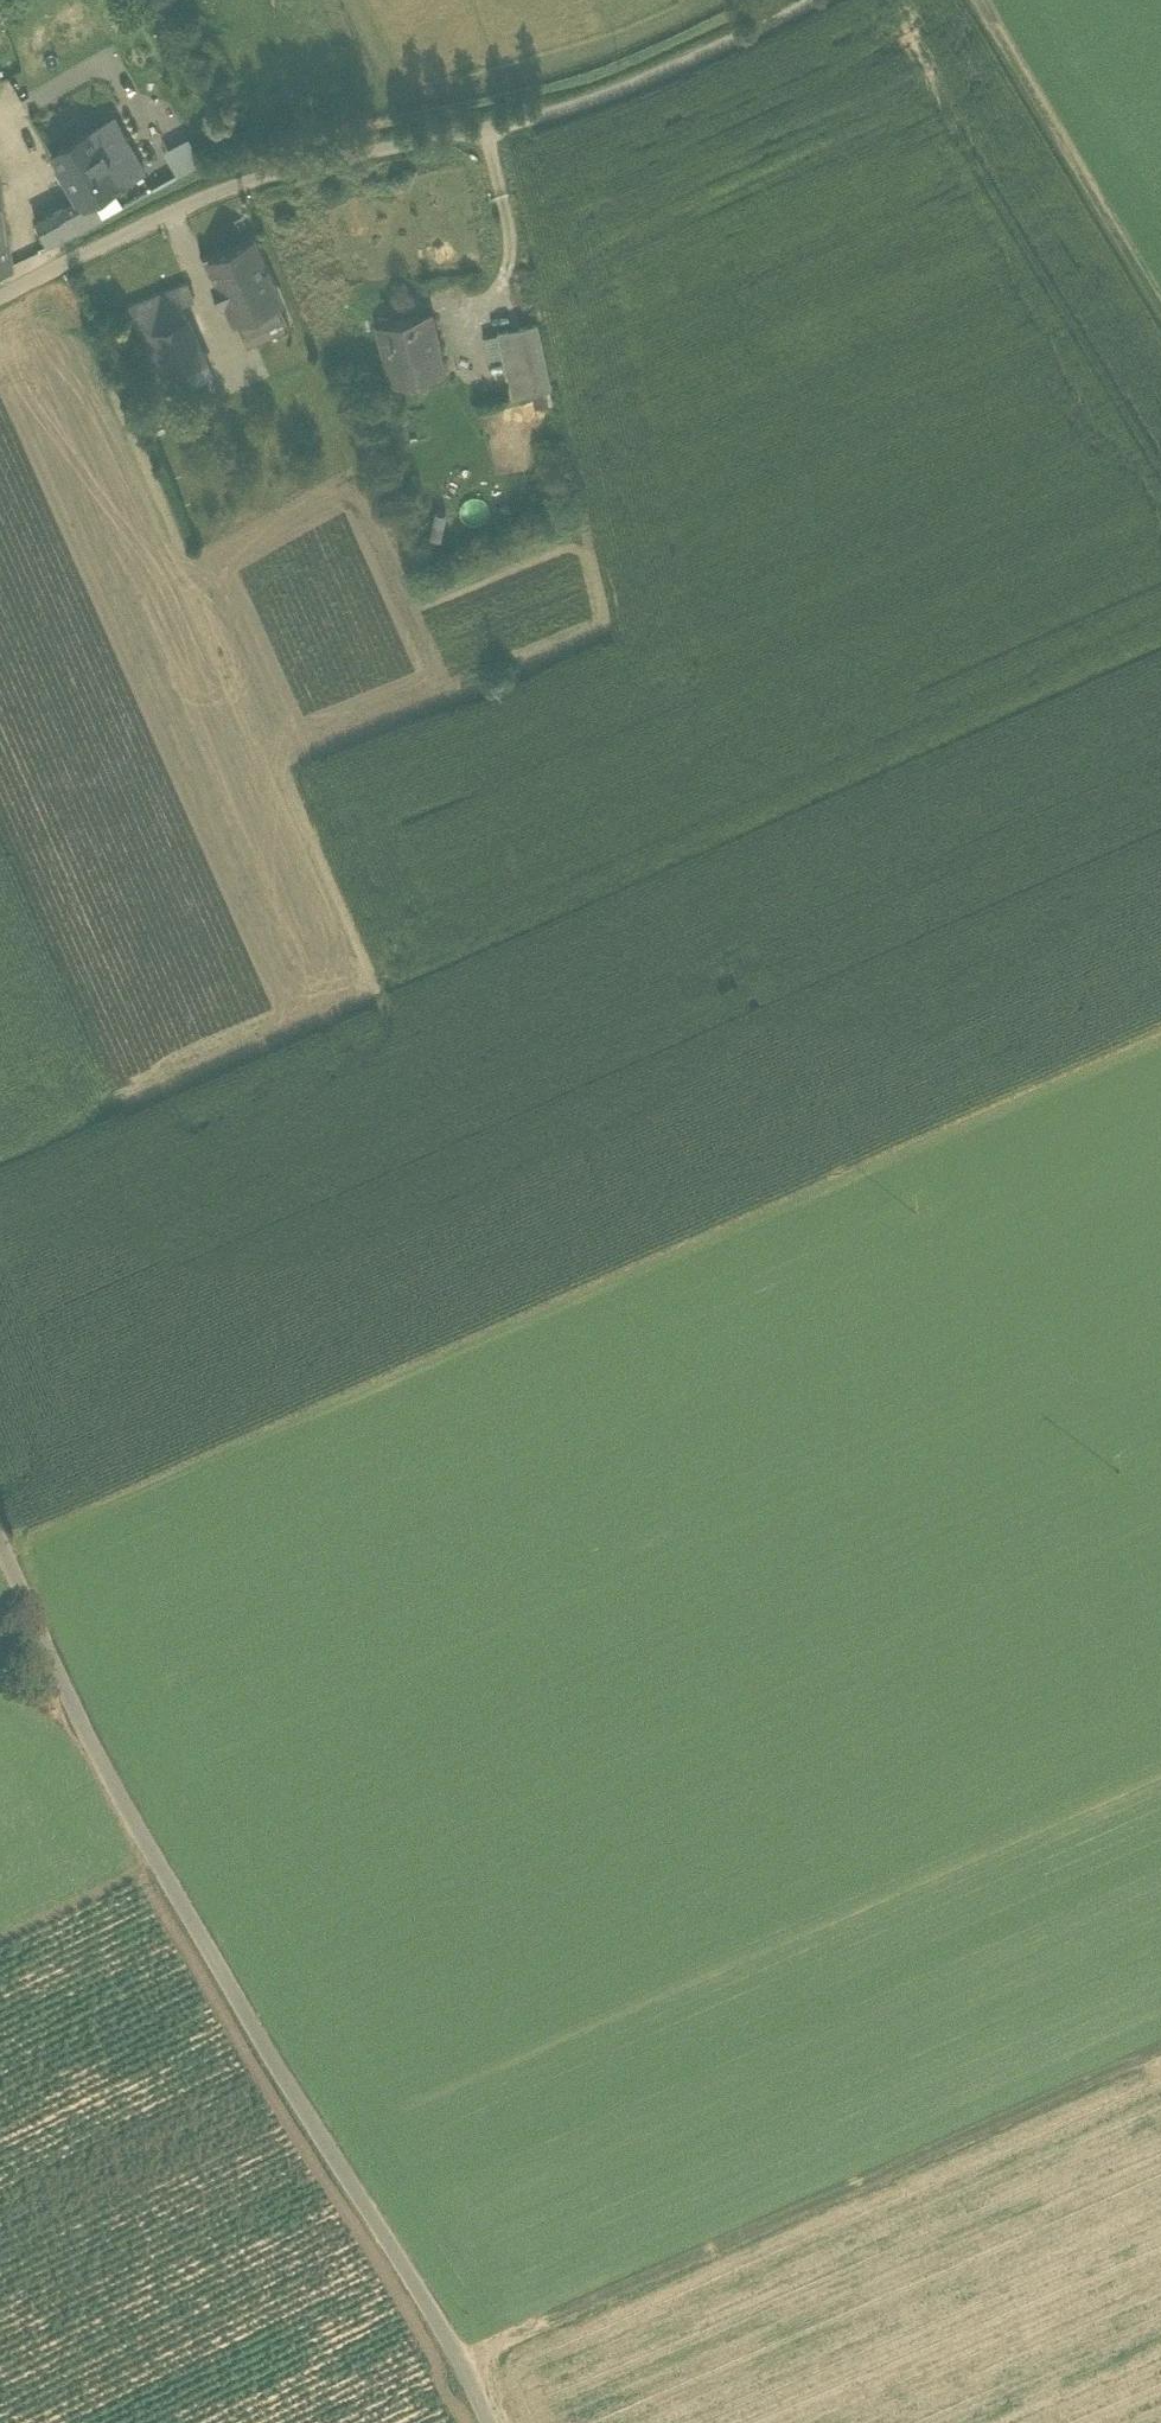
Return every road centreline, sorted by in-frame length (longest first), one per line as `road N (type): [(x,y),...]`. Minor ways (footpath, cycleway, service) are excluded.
road 1 (track): [(0,1532),(72,1709),(250,2022),(457,2359),(486,2422)]
road 2 (unclassified): [(821,0),(594,102),(228,185),(0,294)]
road 3 (track): [(1160,2047),(457,2359)]
road 4 (track): [(972,0),(1160,312)]

